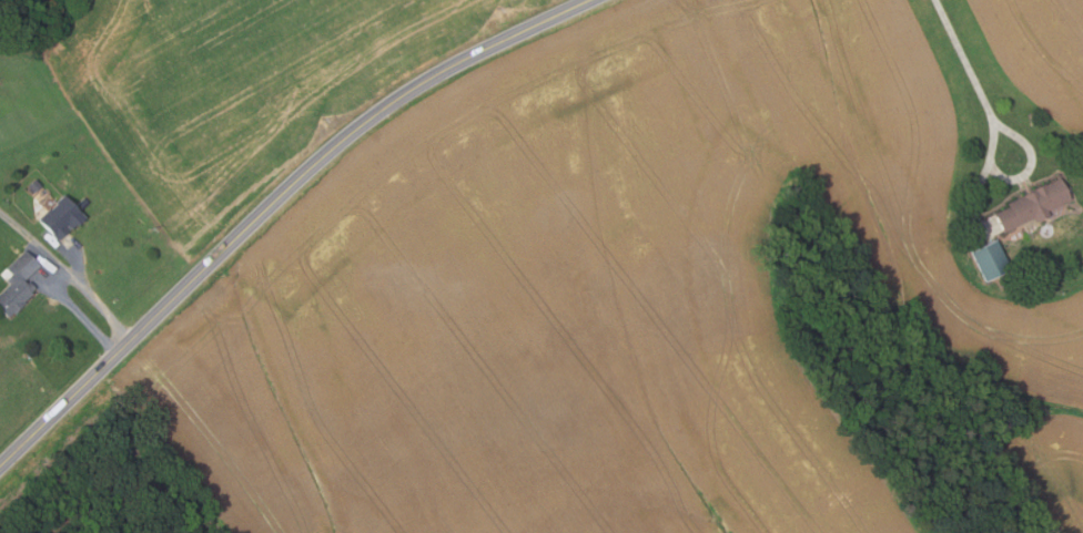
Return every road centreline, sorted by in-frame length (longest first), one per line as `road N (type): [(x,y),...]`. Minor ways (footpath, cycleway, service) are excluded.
road 1 (secondary): [(580,0),(431,72),(360,122),(0,465)]

